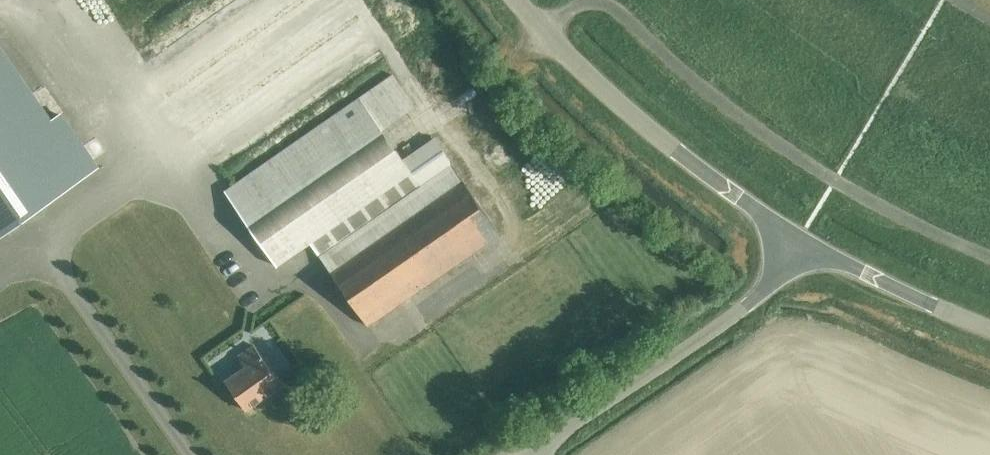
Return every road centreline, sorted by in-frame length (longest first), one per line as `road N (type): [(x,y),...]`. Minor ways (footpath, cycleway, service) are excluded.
road 1 (unclassified): [(801,238),(677,151),(518,0)]
road 2 (unclassified): [(530,454),(743,308),(801,238)]
road 3 (unclassified): [(989,327),(801,238)]

